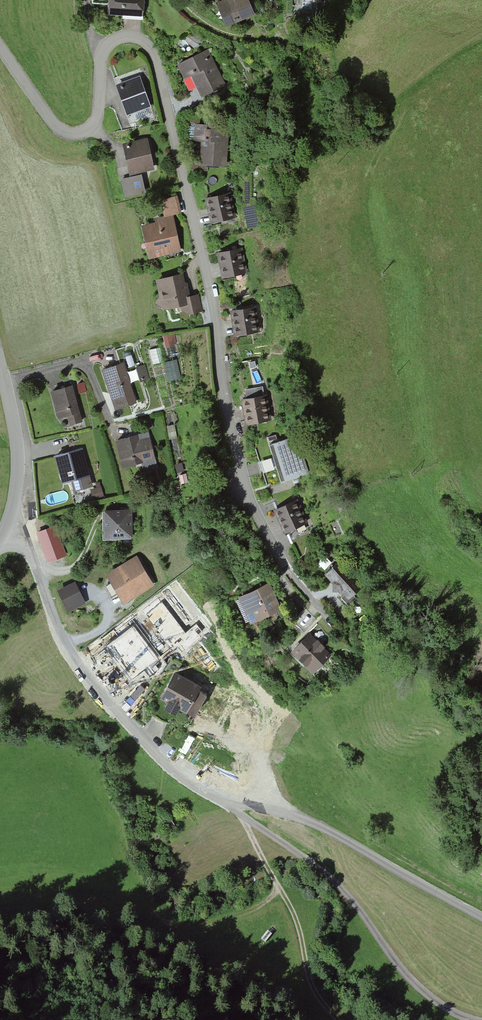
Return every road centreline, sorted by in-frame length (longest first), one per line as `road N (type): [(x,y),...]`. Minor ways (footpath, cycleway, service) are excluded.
road 1 (residential): [(0,47),(57,127),(74,134),(96,121),(108,43),(133,36),(151,48),(253,507),(325,617)]
road 2 (residential): [(14,515),(84,677),(156,753),(230,803),(318,827),(481,916)]
road 3 (track): [(338,1019),(310,979),(299,924),(230,803)]
road 4 (tertiary): [(0,366),(18,455),(14,515)]
road 5 (track): [(177,0),(218,31),(253,39),(286,33)]

